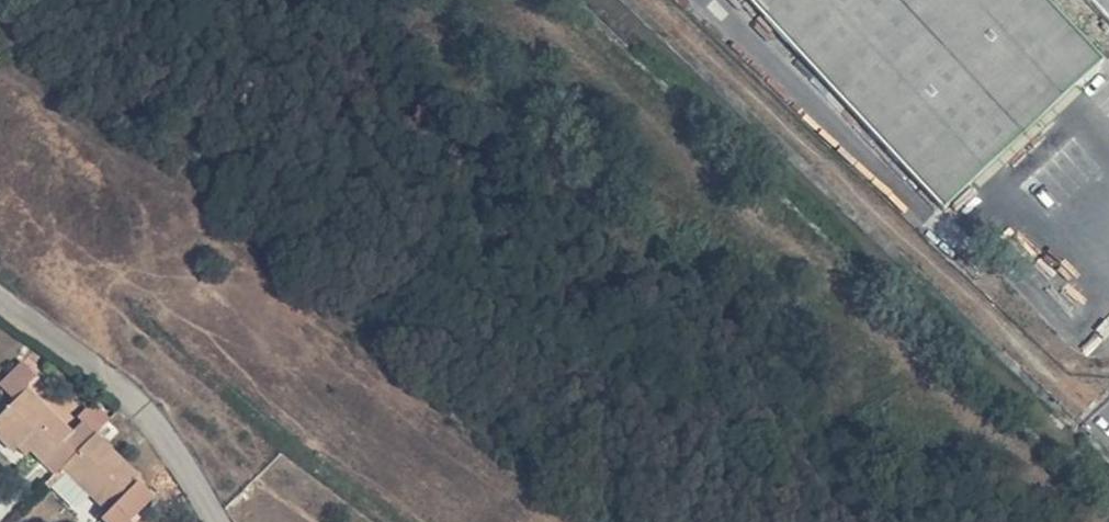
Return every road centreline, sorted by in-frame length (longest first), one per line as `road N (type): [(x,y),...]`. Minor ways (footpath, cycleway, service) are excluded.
road 1 (residential): [(221,521),(150,411),(0,297)]

